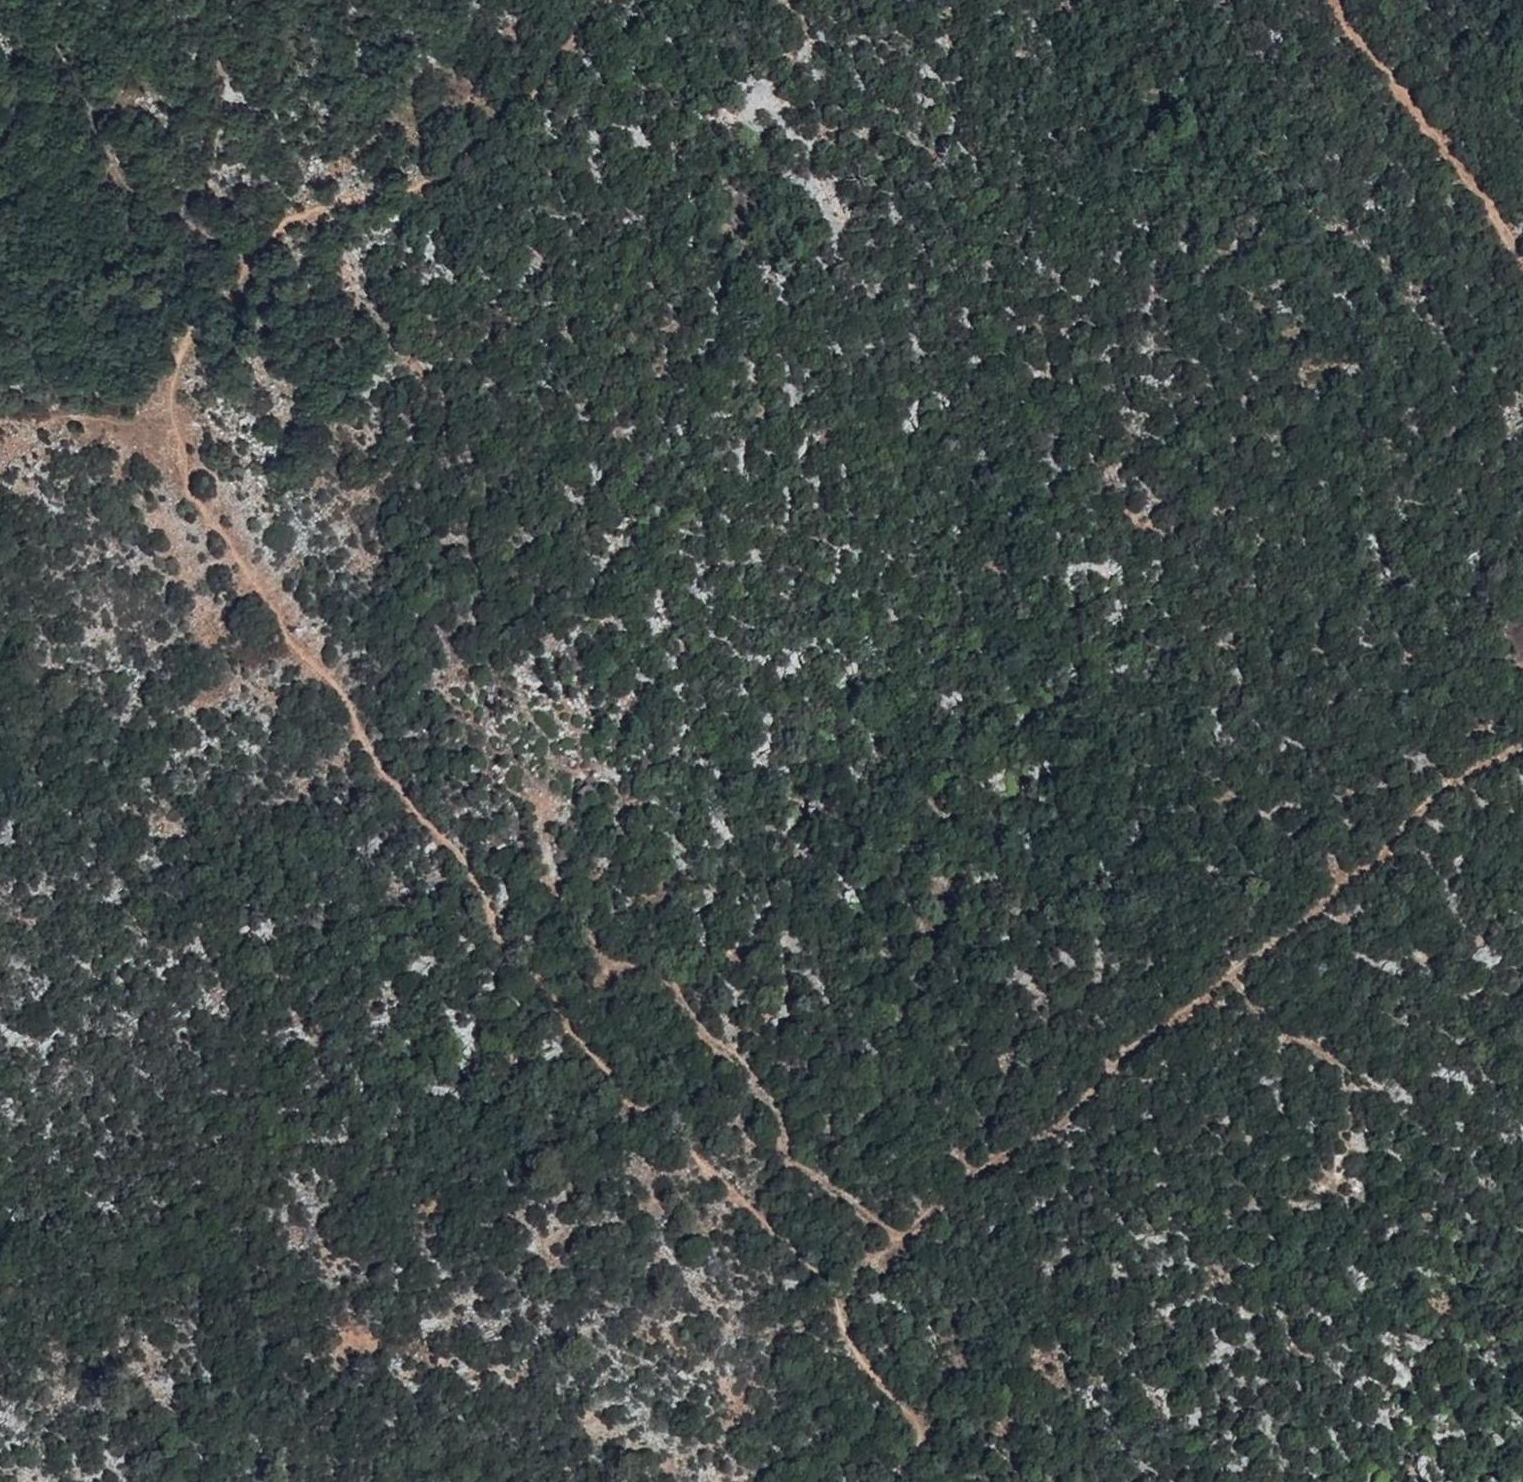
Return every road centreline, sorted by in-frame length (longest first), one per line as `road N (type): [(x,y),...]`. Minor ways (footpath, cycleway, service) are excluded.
road 1 (track): [(1330,0),(1522,260)]

